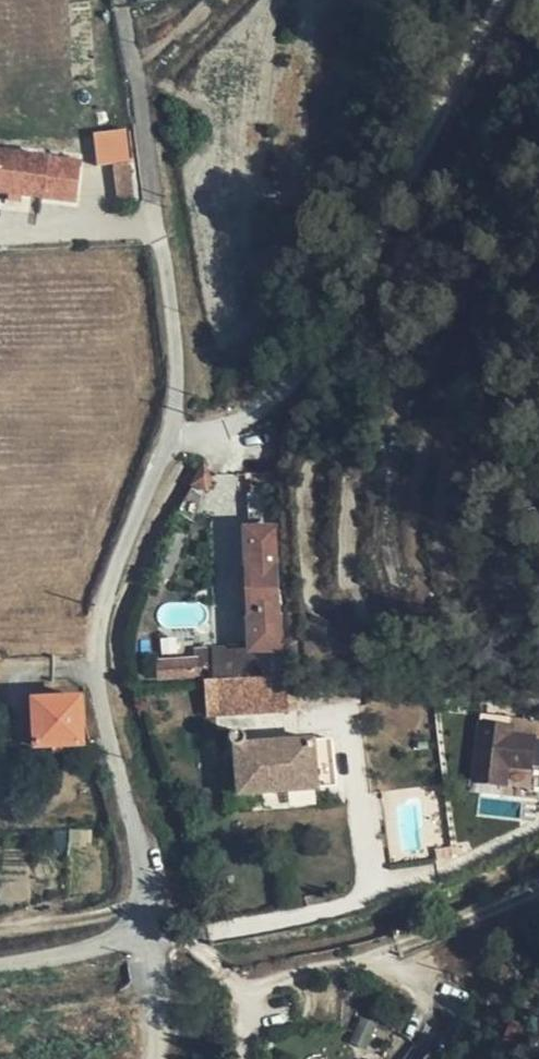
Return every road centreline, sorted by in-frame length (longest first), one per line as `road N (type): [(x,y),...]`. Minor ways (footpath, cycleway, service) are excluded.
road 1 (residential): [(152,936),(144,870),(104,729),(99,649),(103,608),(173,431),(177,386),(162,244)]
road 2 (track): [(173,431),(200,438),(263,391),(411,175),(492,0)]
road 3 (residential): [(0,964),(152,936)]

